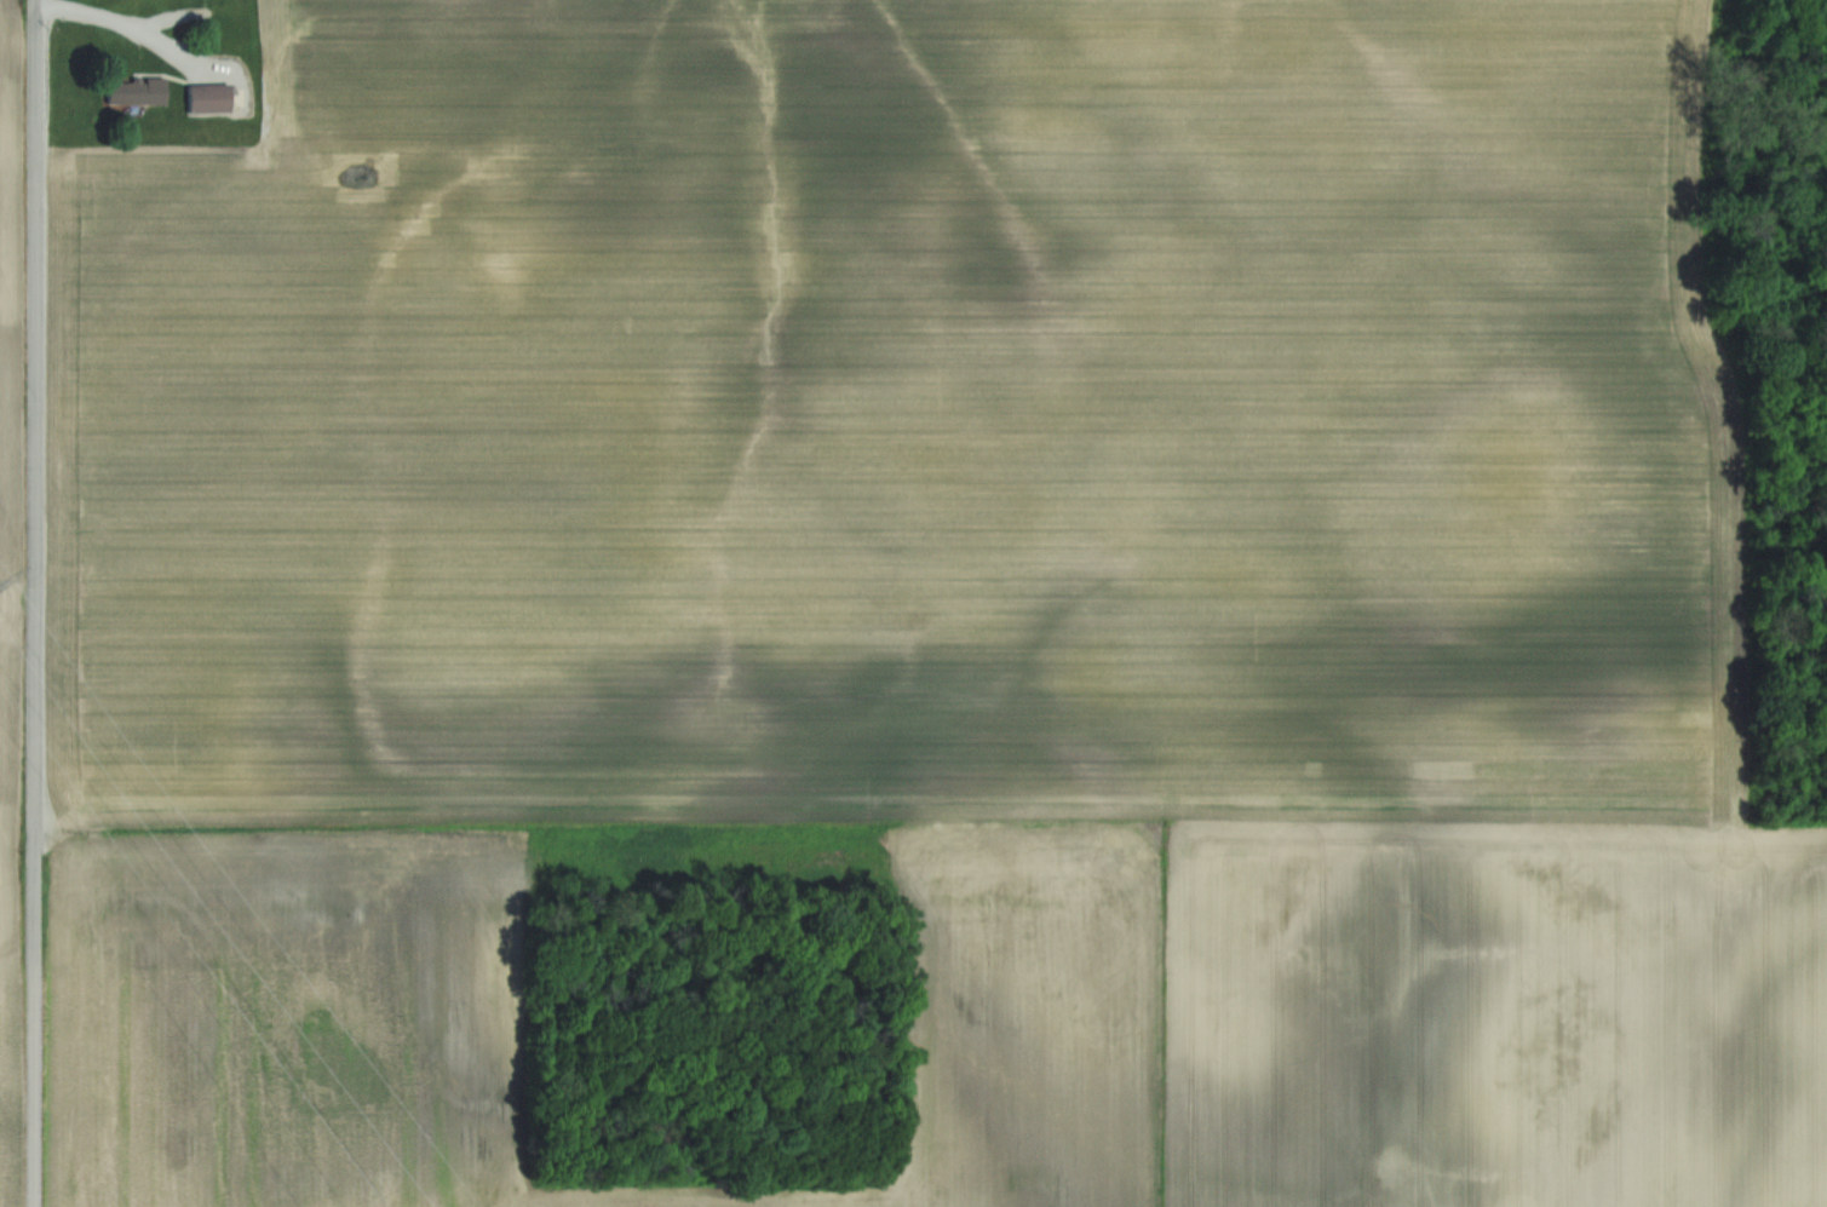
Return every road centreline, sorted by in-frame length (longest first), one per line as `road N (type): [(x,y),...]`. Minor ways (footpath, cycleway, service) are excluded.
road 1 (residential): [(30,1206),(39,0)]

